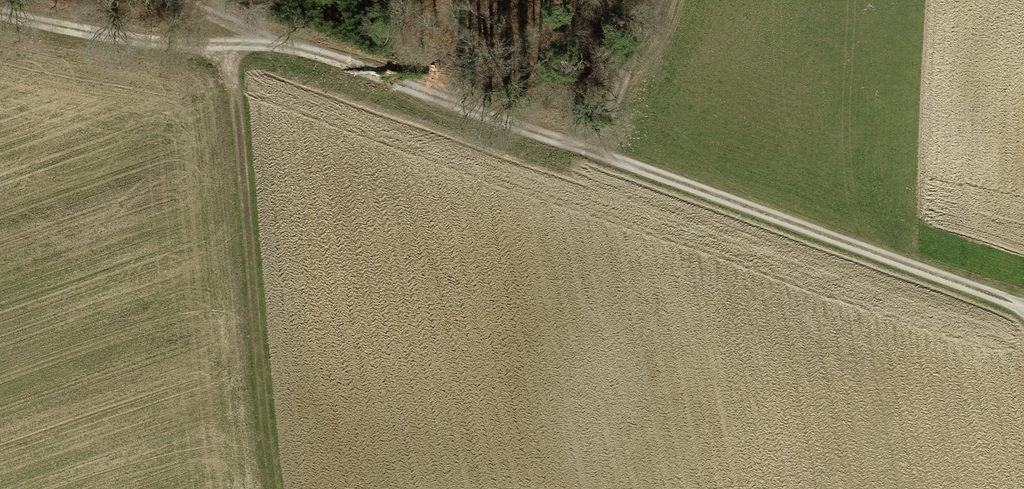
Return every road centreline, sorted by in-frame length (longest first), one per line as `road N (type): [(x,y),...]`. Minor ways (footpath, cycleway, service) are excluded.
road 1 (track): [(0,10),(163,42),(267,41),(336,58),(1023,309)]
road 2 (track): [(231,45),(276,488)]
road 3 (track): [(660,0),(592,150)]

